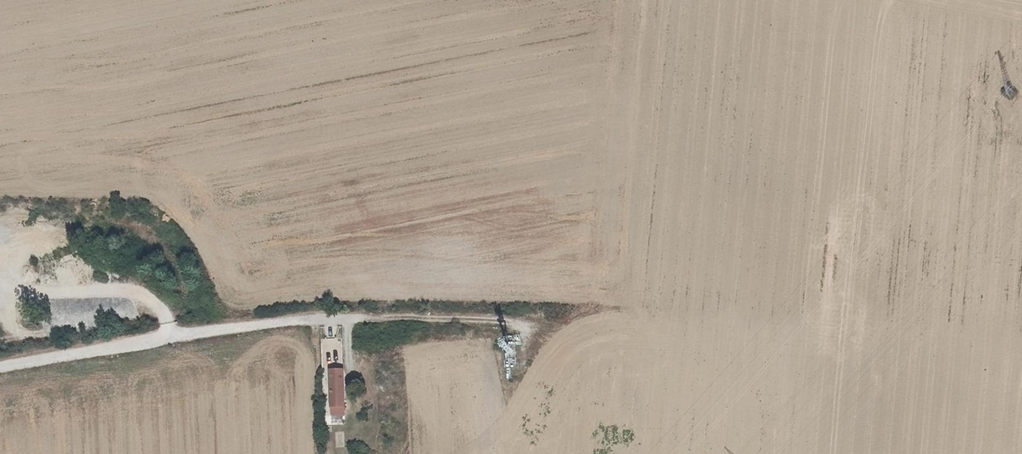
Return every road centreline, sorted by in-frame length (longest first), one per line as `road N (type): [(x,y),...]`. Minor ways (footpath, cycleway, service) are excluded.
road 1 (unclassified): [(0,368),(336,318),(515,322)]

